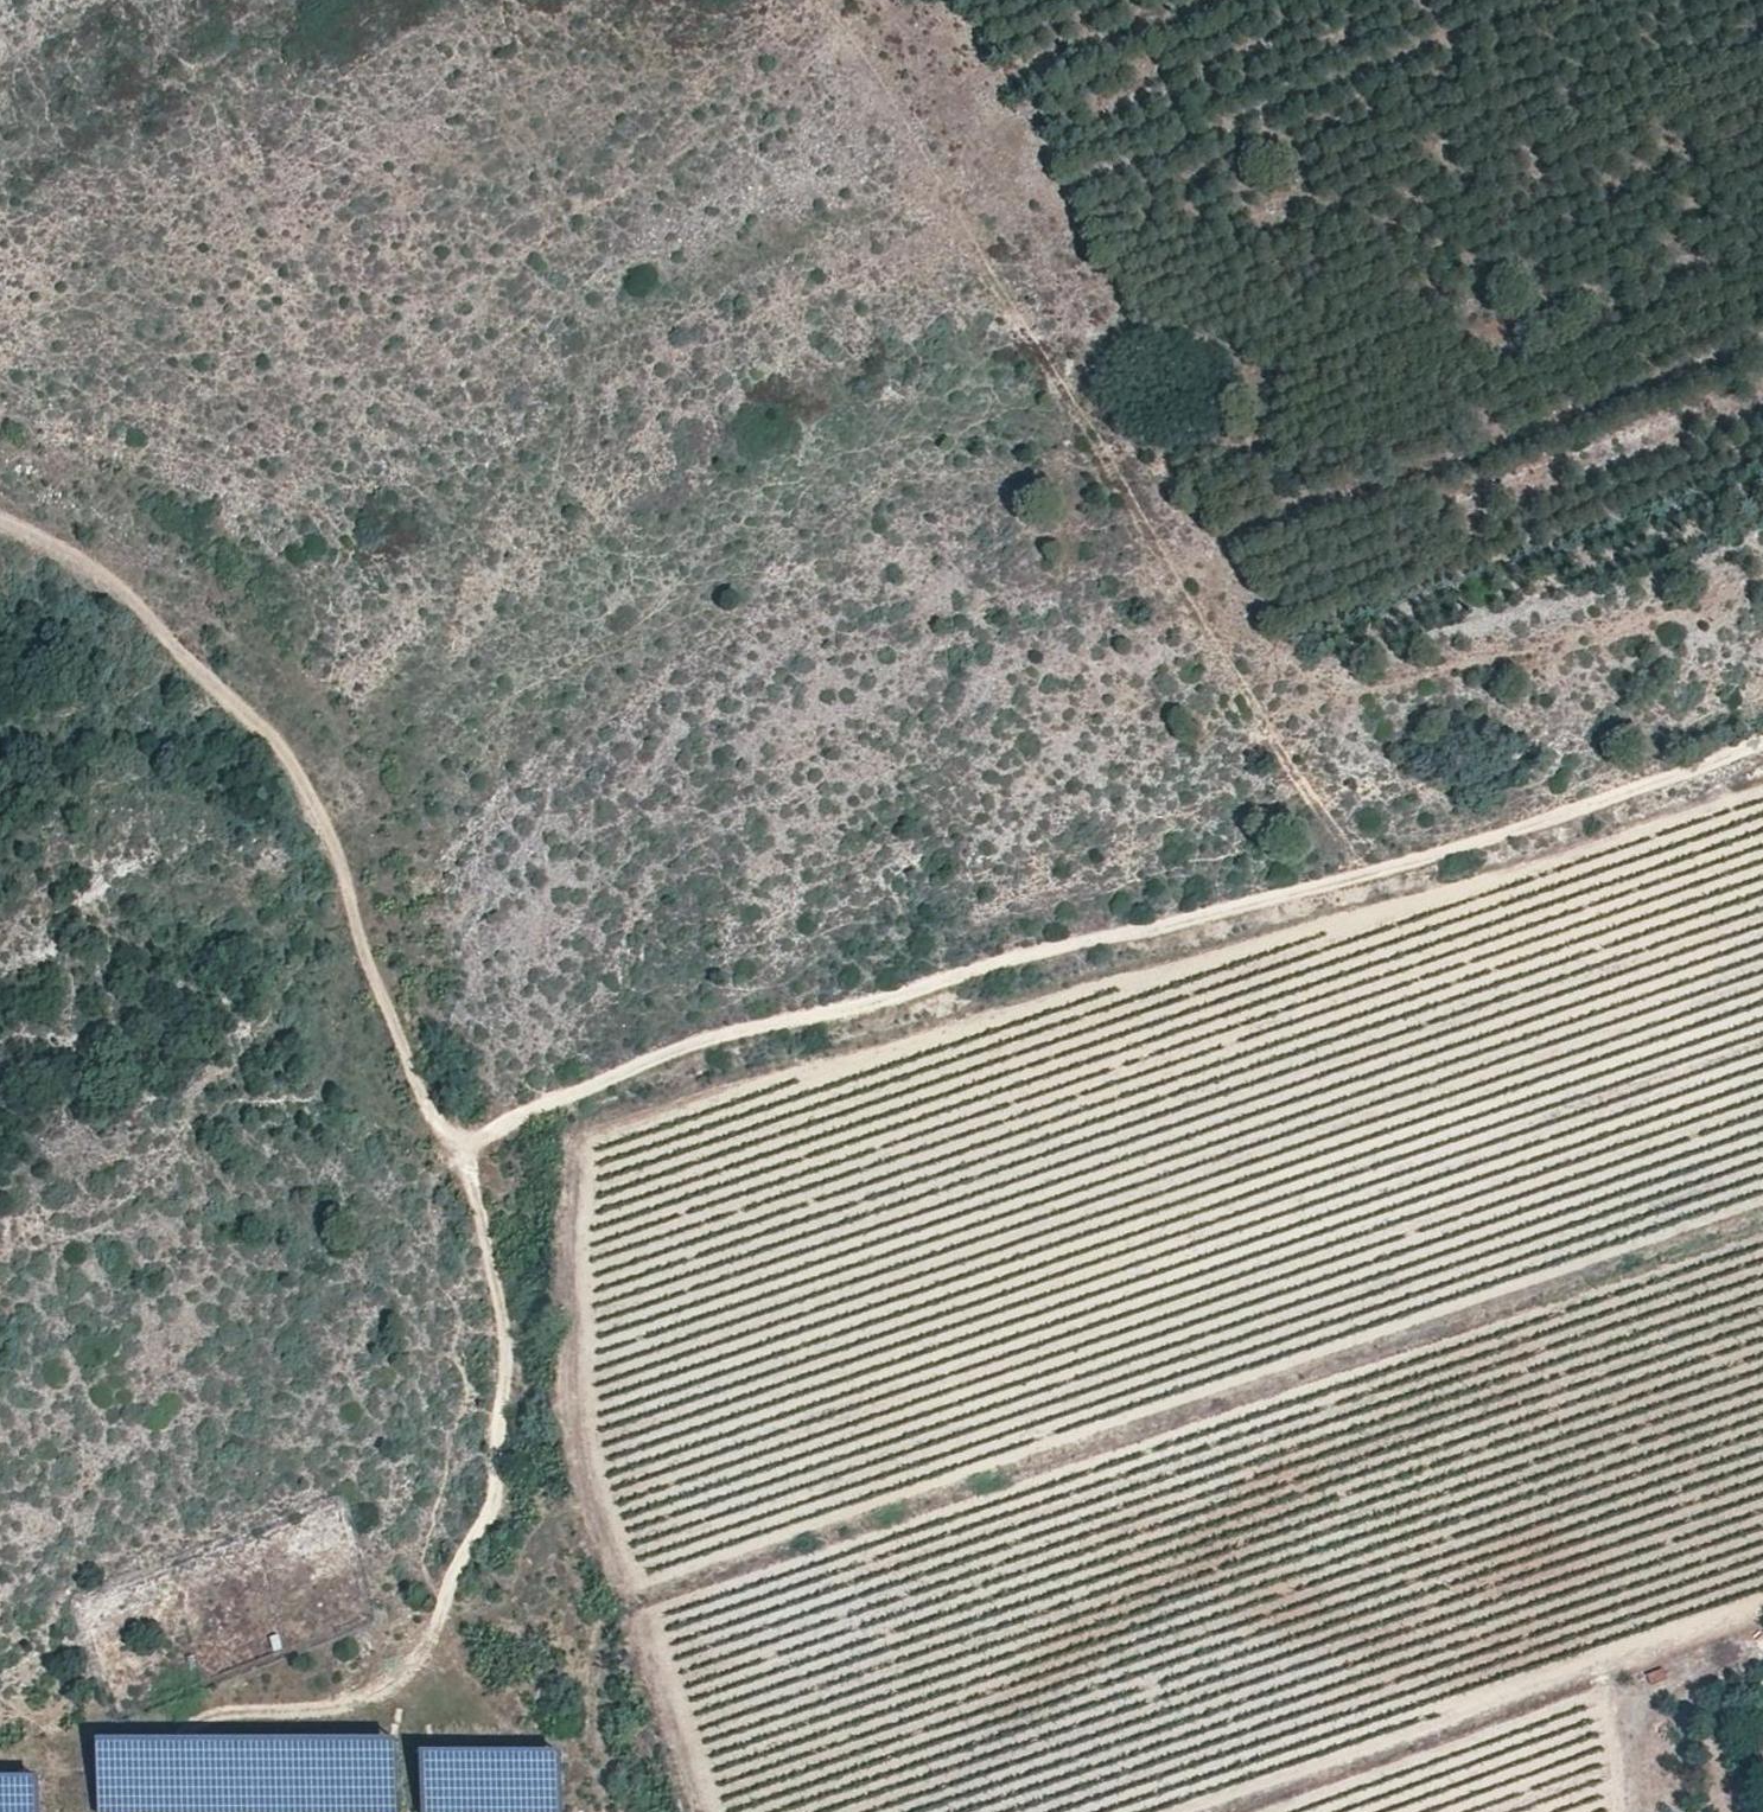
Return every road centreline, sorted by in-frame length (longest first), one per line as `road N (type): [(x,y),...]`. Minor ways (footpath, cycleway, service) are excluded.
road 1 (track): [(0,521),(116,588),(281,747),(323,826),(414,1080),(437,1126),(467,1138),(716,1036),(1062,944),(1284,895),(1762,746)]

